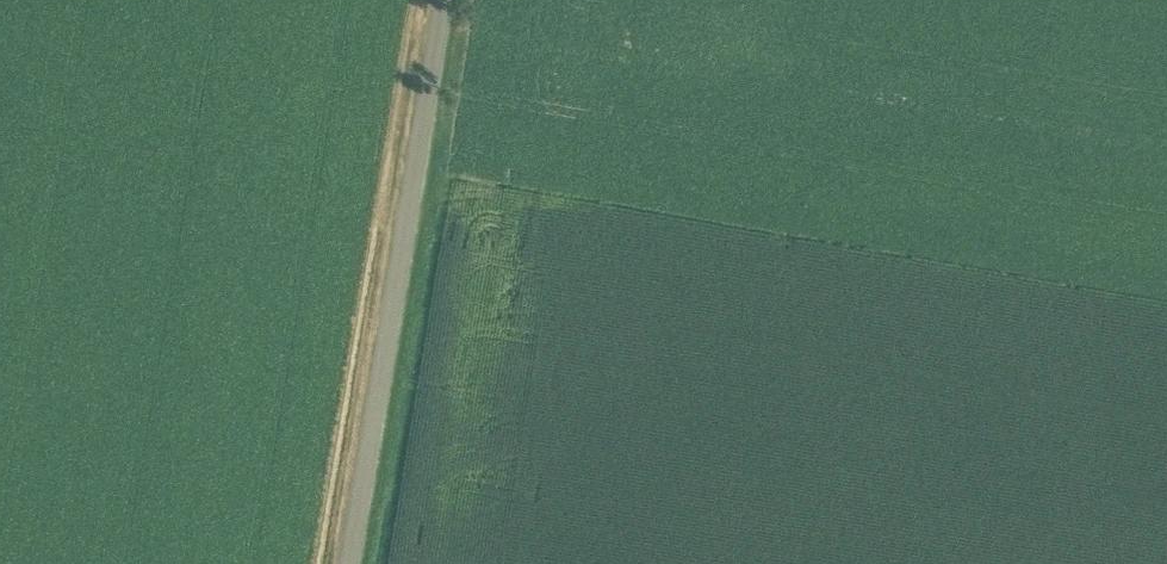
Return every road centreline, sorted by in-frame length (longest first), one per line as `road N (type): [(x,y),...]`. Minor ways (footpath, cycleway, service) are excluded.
road 1 (unclassified): [(349,563),(442,0)]

